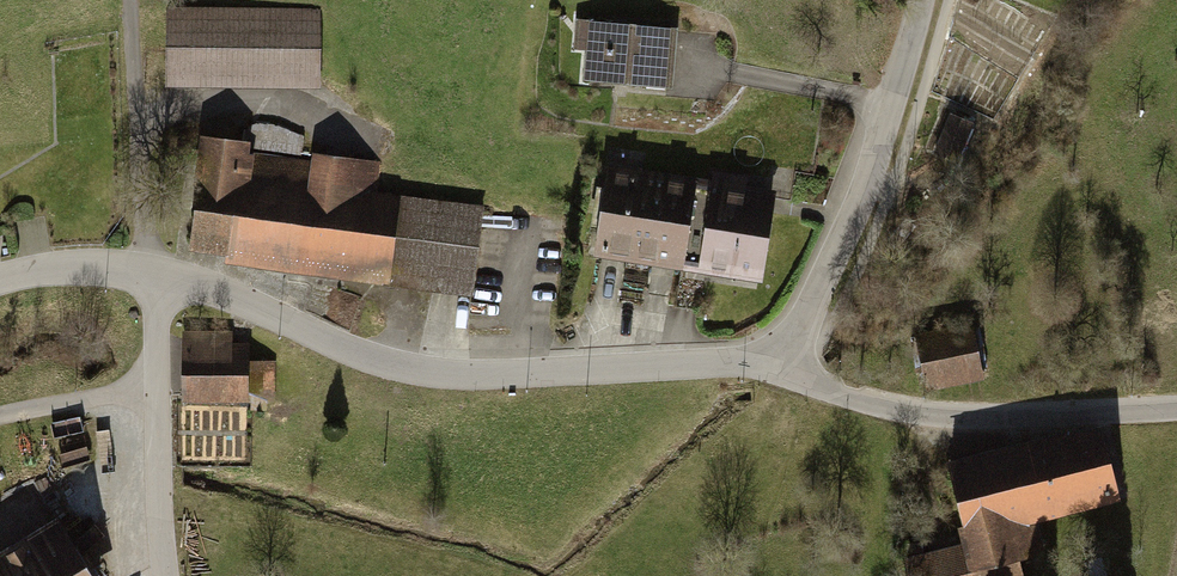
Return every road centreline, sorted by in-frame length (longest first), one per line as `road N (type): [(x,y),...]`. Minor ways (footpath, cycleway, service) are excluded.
road 1 (residential): [(785,376),(741,362),(450,377),(367,358),(215,291),(155,277),(64,270),(0,283)]
road 2 (unclassified): [(785,376),(894,103),(921,0)]
road 3 (residential): [(785,376),(916,413),(1009,419),(1176,407)]
road 4 (track): [(155,277),(142,218),(132,0)]
road 5 (track): [(158,388),(0,419)]

